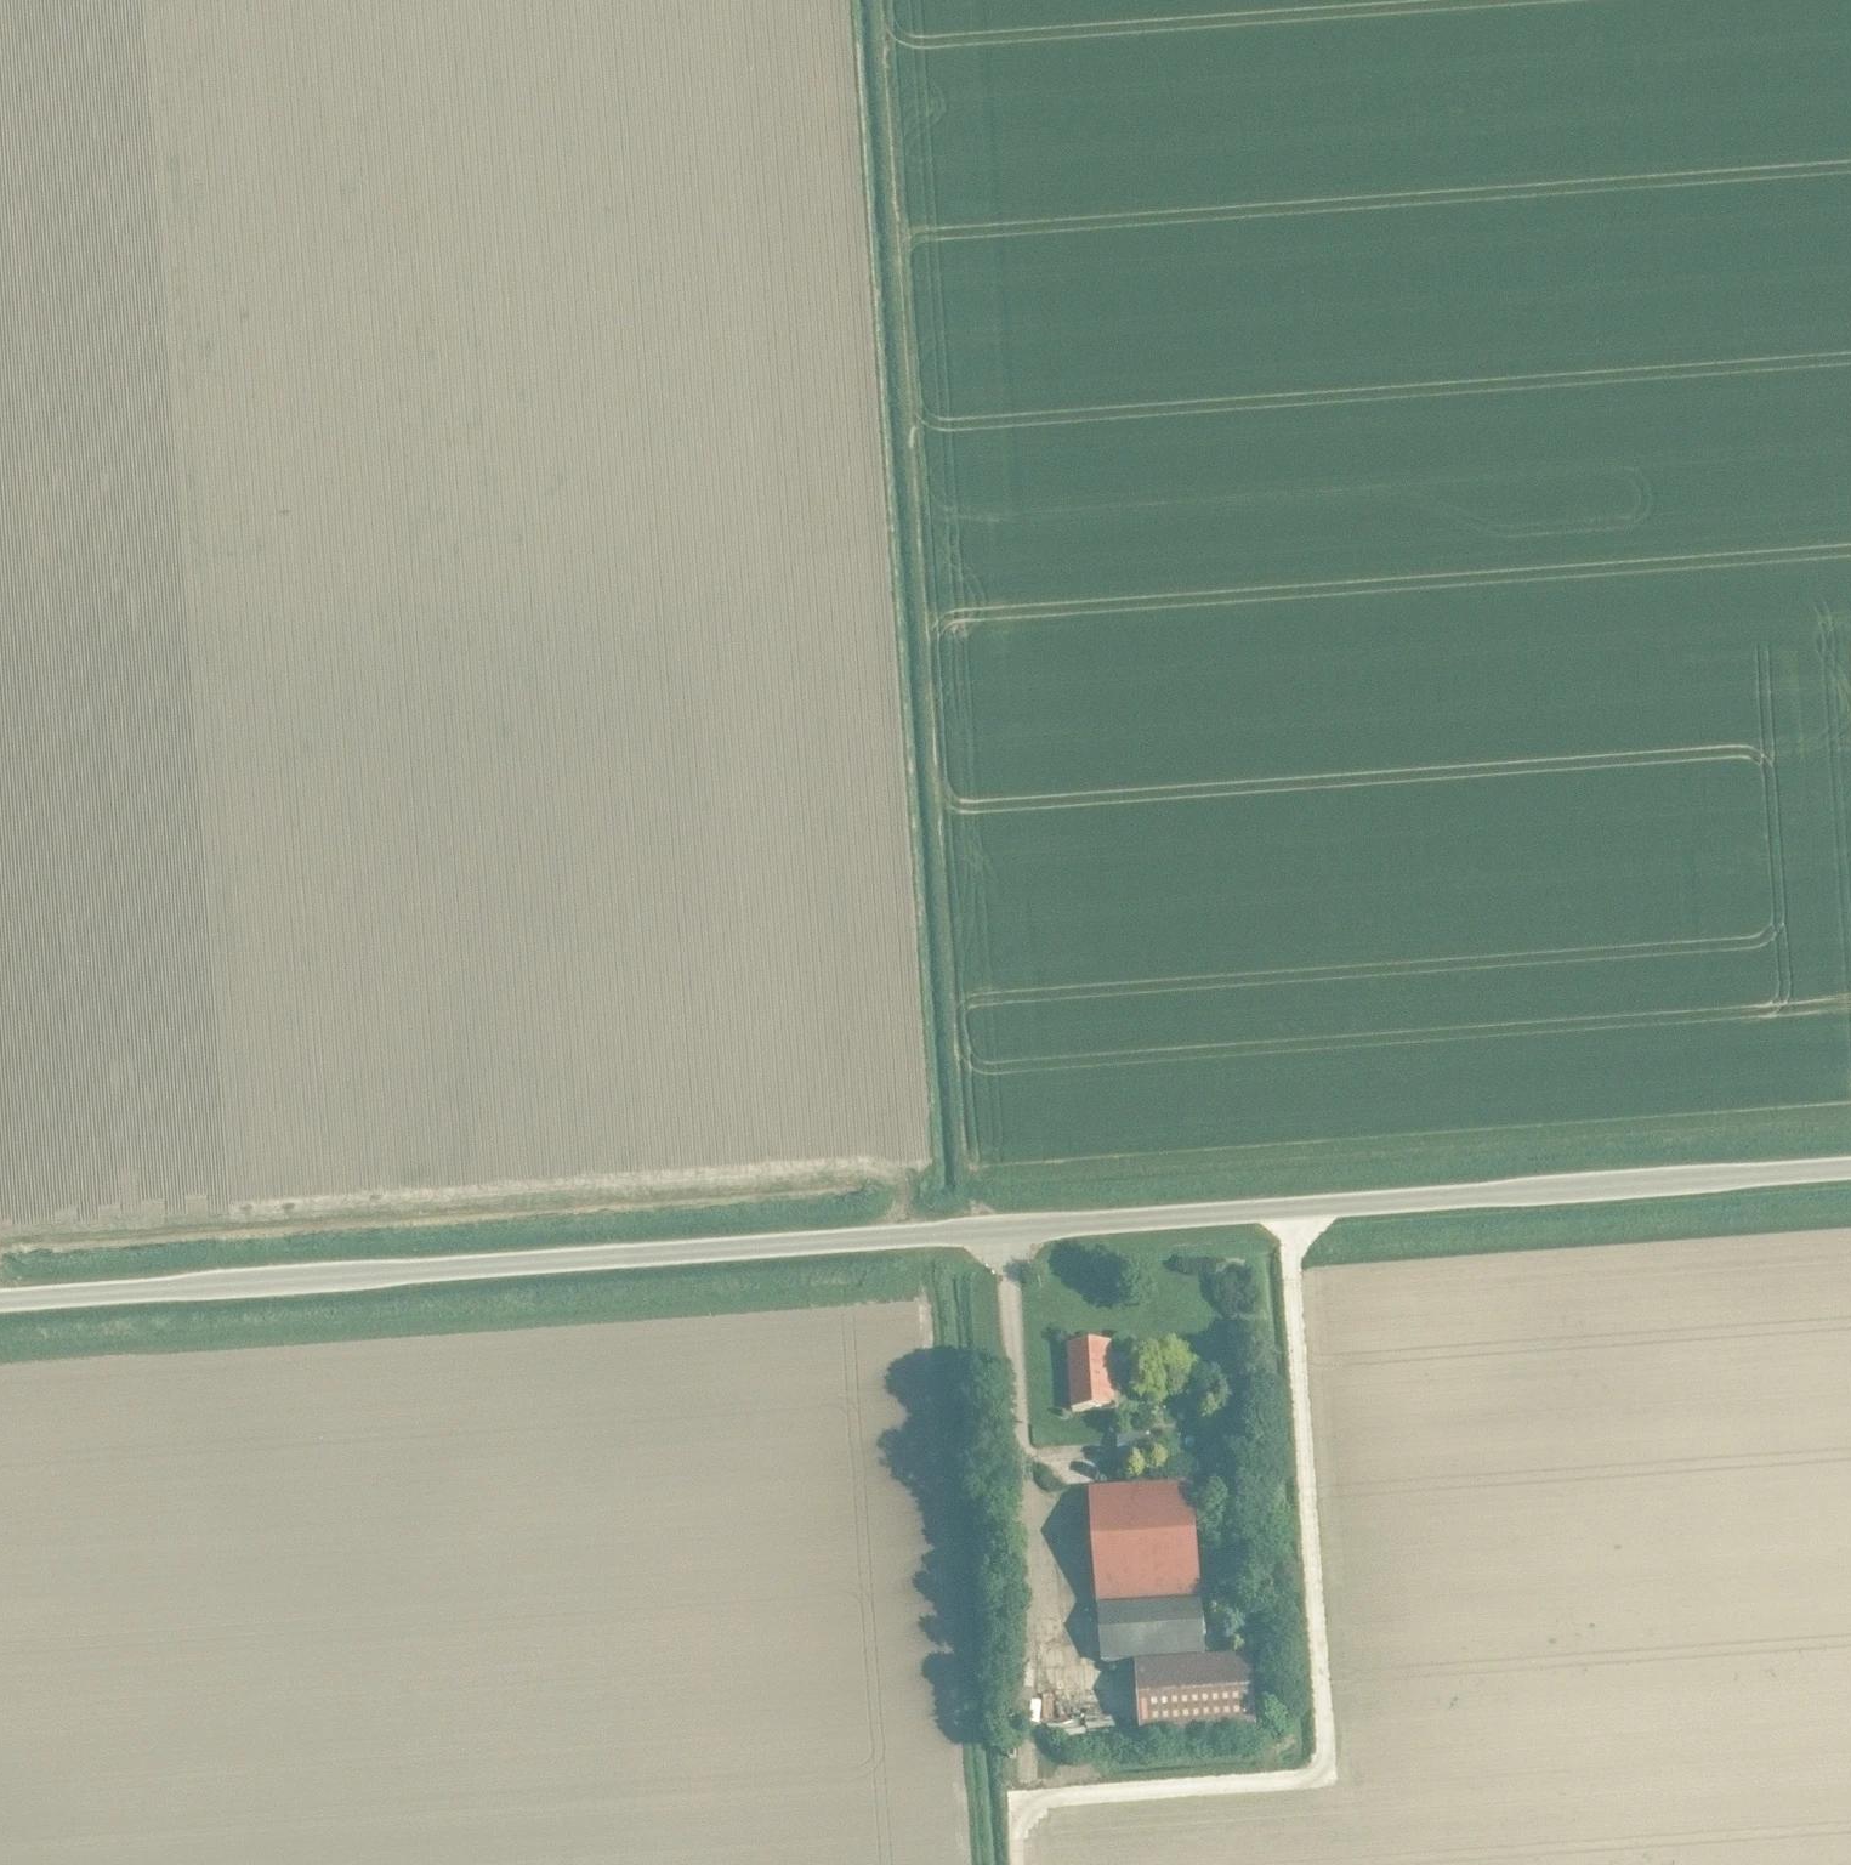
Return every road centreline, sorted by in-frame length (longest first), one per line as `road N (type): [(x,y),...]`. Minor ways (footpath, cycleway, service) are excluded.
road 1 (unclassified): [(0,1293),(1850,1163)]

